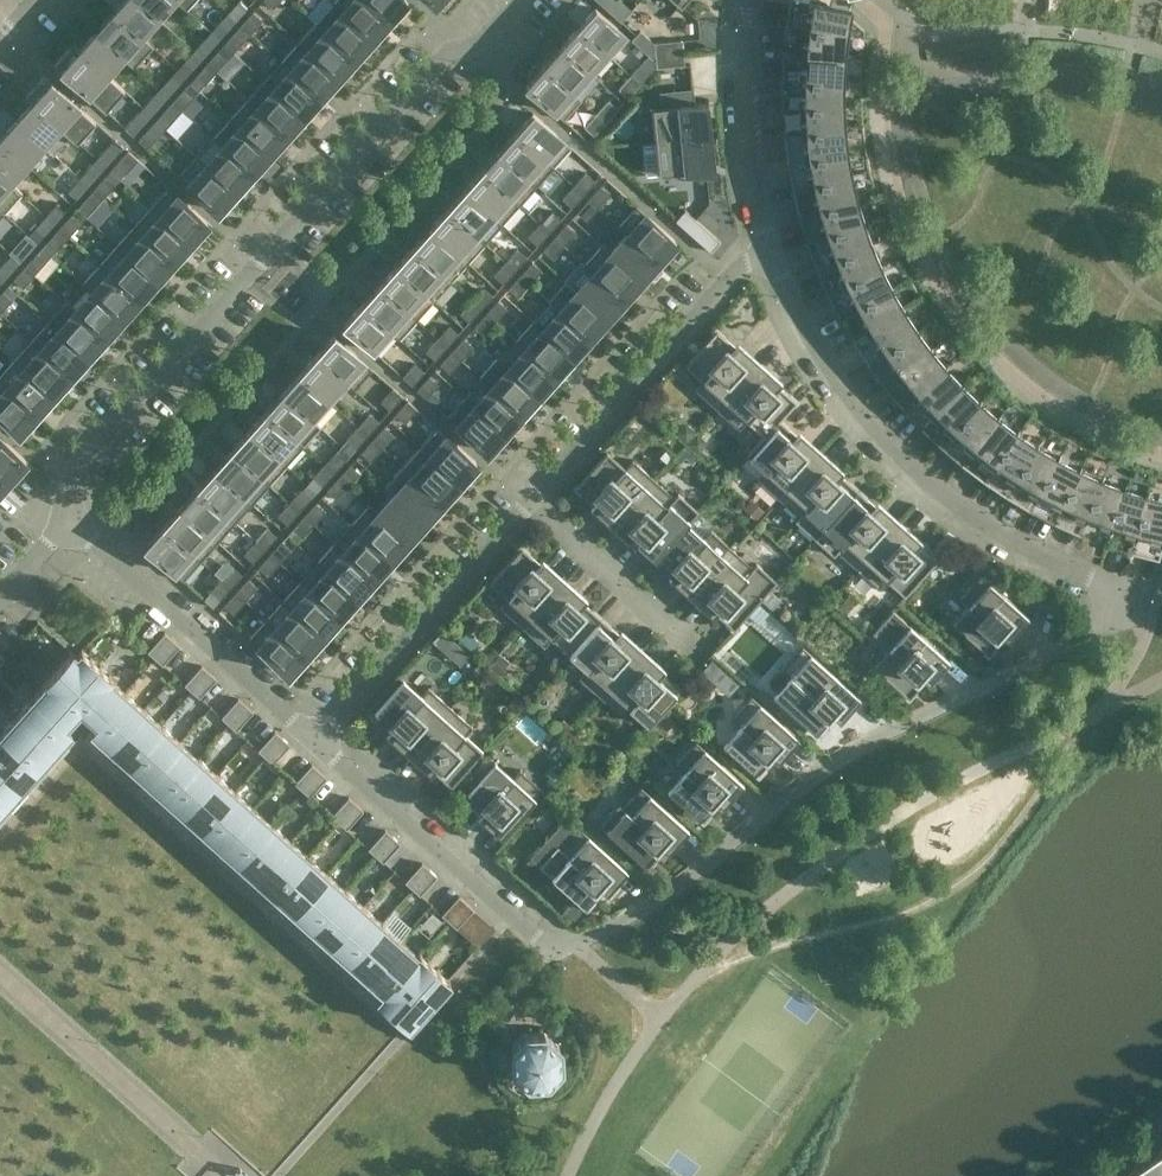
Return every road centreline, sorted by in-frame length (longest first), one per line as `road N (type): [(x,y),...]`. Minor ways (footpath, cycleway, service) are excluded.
road 1 (residential): [(316,740),(516,913),(547,937),(571,939),(661,895),(834,760),(1112,627),(1112,602),(1099,586),(942,500),(858,415),(793,315),(768,249)]
road 2 (residential): [(67,522),(71,475),(439,60),(478,40),(518,0)]
road 3 (residential): [(528,500),(728,278),(768,249)]
road 4 (residential): [(67,522),(316,740)]
road 5 (residential): [(316,740),(528,500)]
road 6 (residential): [(768,249),(747,121),(749,0)]
road 7 (residential): [(699,655),(528,500)]

